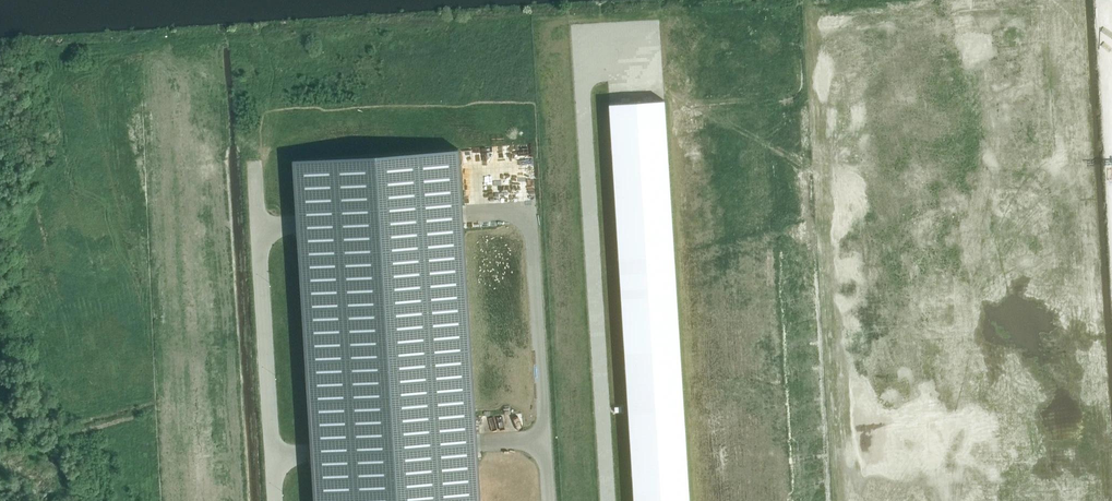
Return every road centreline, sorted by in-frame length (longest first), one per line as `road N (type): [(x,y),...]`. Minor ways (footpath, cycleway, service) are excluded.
road 1 (unclassified): [(252,162),(276,500)]

